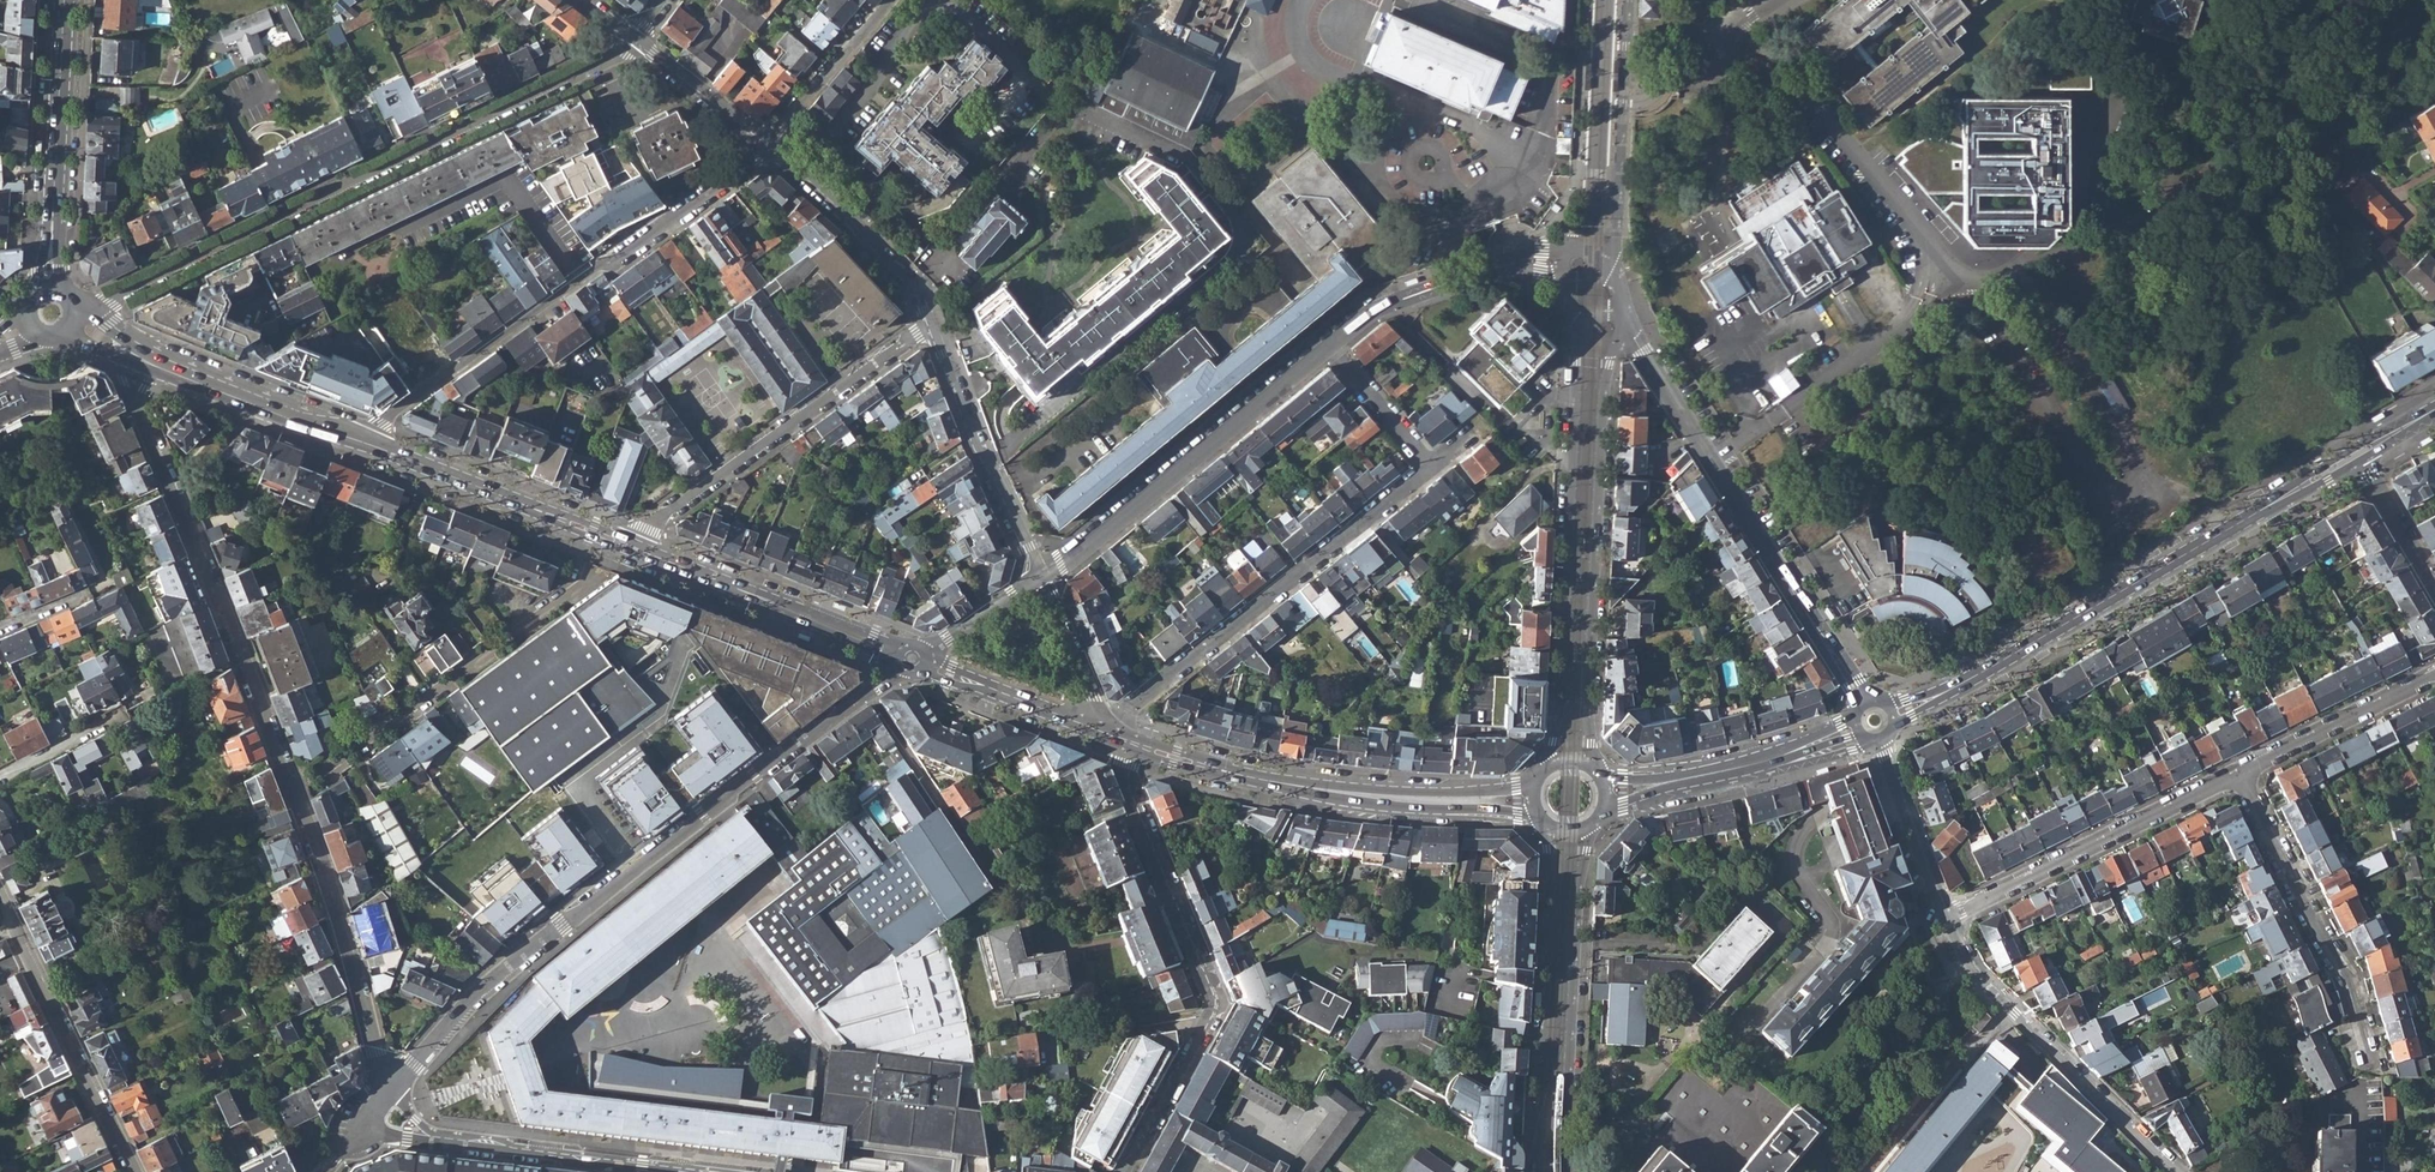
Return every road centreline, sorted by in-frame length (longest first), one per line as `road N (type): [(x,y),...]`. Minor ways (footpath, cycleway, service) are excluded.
road 1 (residential): [(140,413),(336,901),(384,1103)]
road 2 (residential): [(384,1103),(510,965),(867,694)]
road 3 (residential): [(80,306),(109,301),(226,245),(578,74),(635,37)]
road 4 (primary): [(1891,715),(2359,454)]
road 5 (residential): [(771,141),(622,256),(394,412),(364,446)]
road 6 (residential): [(1114,740),(1218,1000),(1123,1171)]
road 7 (residential): [(1628,335),(1864,706)]
road 8 (tertiary): [(1579,339),(1559,709),(1547,768)]
road 9 (tertiary): [(1597,772),(1587,715),(1602,419),(1615,345)]
road 10 (primary): [(1534,800),(1374,796),(1229,772),(1114,740)]
road 11 (residential): [(1114,740),(1133,707),(1431,466)]
road 12 (residential): [(933,324),(622,548)]
road 13 (residential): [(1042,575),(1332,344)]
road 14 (tertiary): [(1545,821),(1550,910),(1534,1171)]
road 15 (tertiary): [(1566,1171),(1579,878),(1592,824)]
road 16 (residential): [(1944,918),(1972,969),(2177,1171)]
road 17 (residential): [(2239,772),(2347,975),(2376,1075)]
road 18 (residential): [(1944,918),(2239,772)]
road 19 (primary): [(364,446),(178,366),(81,312)]
road 20 (primary): [(913,659),(622,548)]
road 21 (residential): [(384,1103),(410,1126),(452,1144),(678,1171)]
road 22 (residential): [(0,895),(134,1171)]
road 23 (primary): [(622,548),(364,446)]
road 24 (residential): [(1042,575),(977,445),(933,324)]
road 25 (tertiary): [(1608,256),(1619,216),(1630,0)]
road 26 (residential): [(933,324),(921,295),(849,211),(771,141)]
road 27 (residential): [(993,882),(867,694)]
road 28 (residential): [(2239,772),(2434,674)]
road 29 (primary): [(1114,740),(913,659)]
road 30 (primary): [(160,376),(364,446)]
road 31 (secondary): [(65,0),(54,203)]
road 32 (residential): [(1877,738),(1944,918)]
road 33 (residential): [(771,141),(889,0)]
road 34 (residential): [(1114,740),(1042,575)]
road 35 (residential): [(771,141),(635,37)]
road 36 (residential): [(1332,344),(1383,307),(1482,272)]
road 37 (residential): [(1431,466),(1332,344)]
road 38 (primary): [(1605,791),(1757,763)]
road 39 (residential): [(1042,575),(913,659)]
road 40 (residential): [(2359,454),(2434,588)]

